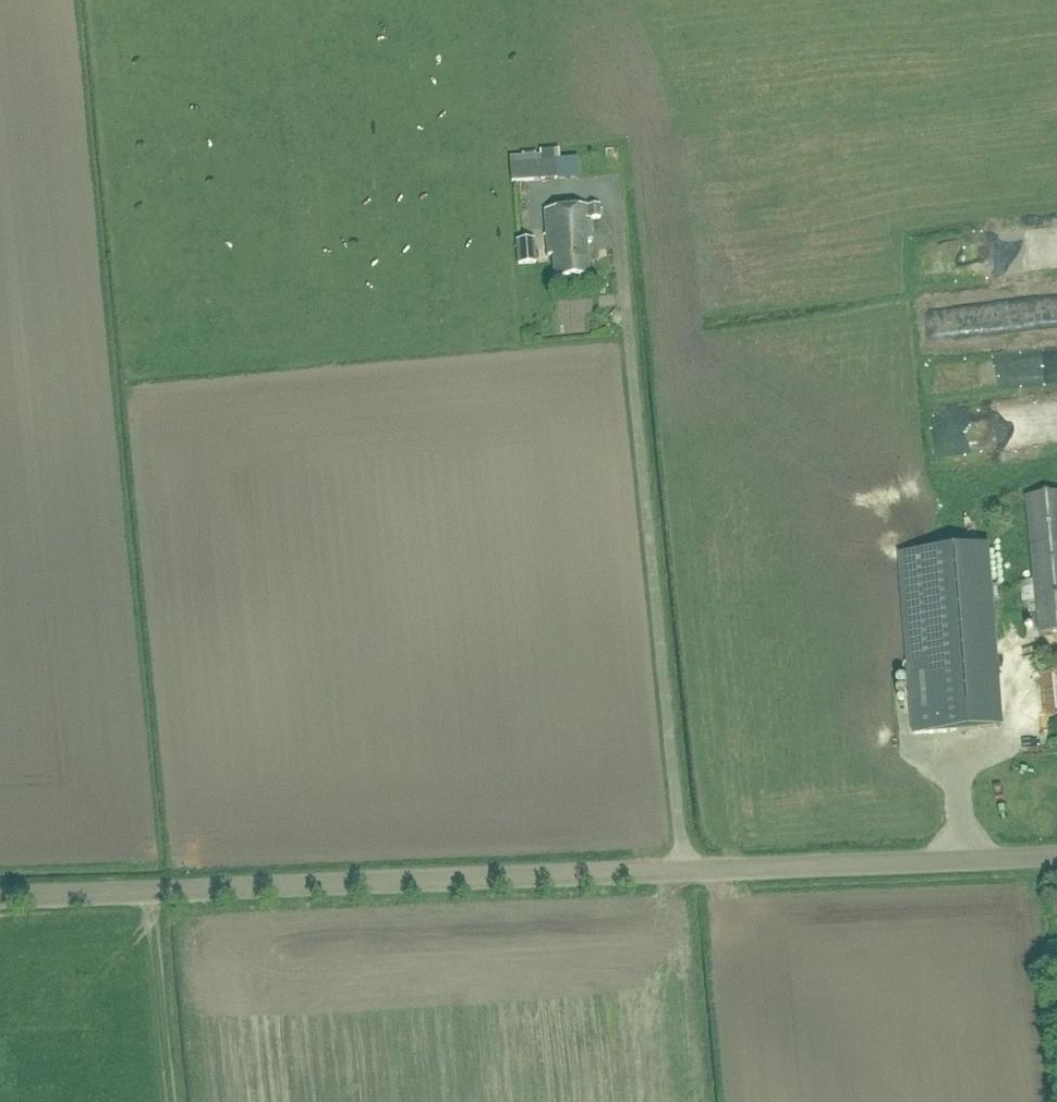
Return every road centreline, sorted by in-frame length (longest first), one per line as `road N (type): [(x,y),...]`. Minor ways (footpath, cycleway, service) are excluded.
road 1 (tertiary): [(0,900),(1056,860)]

